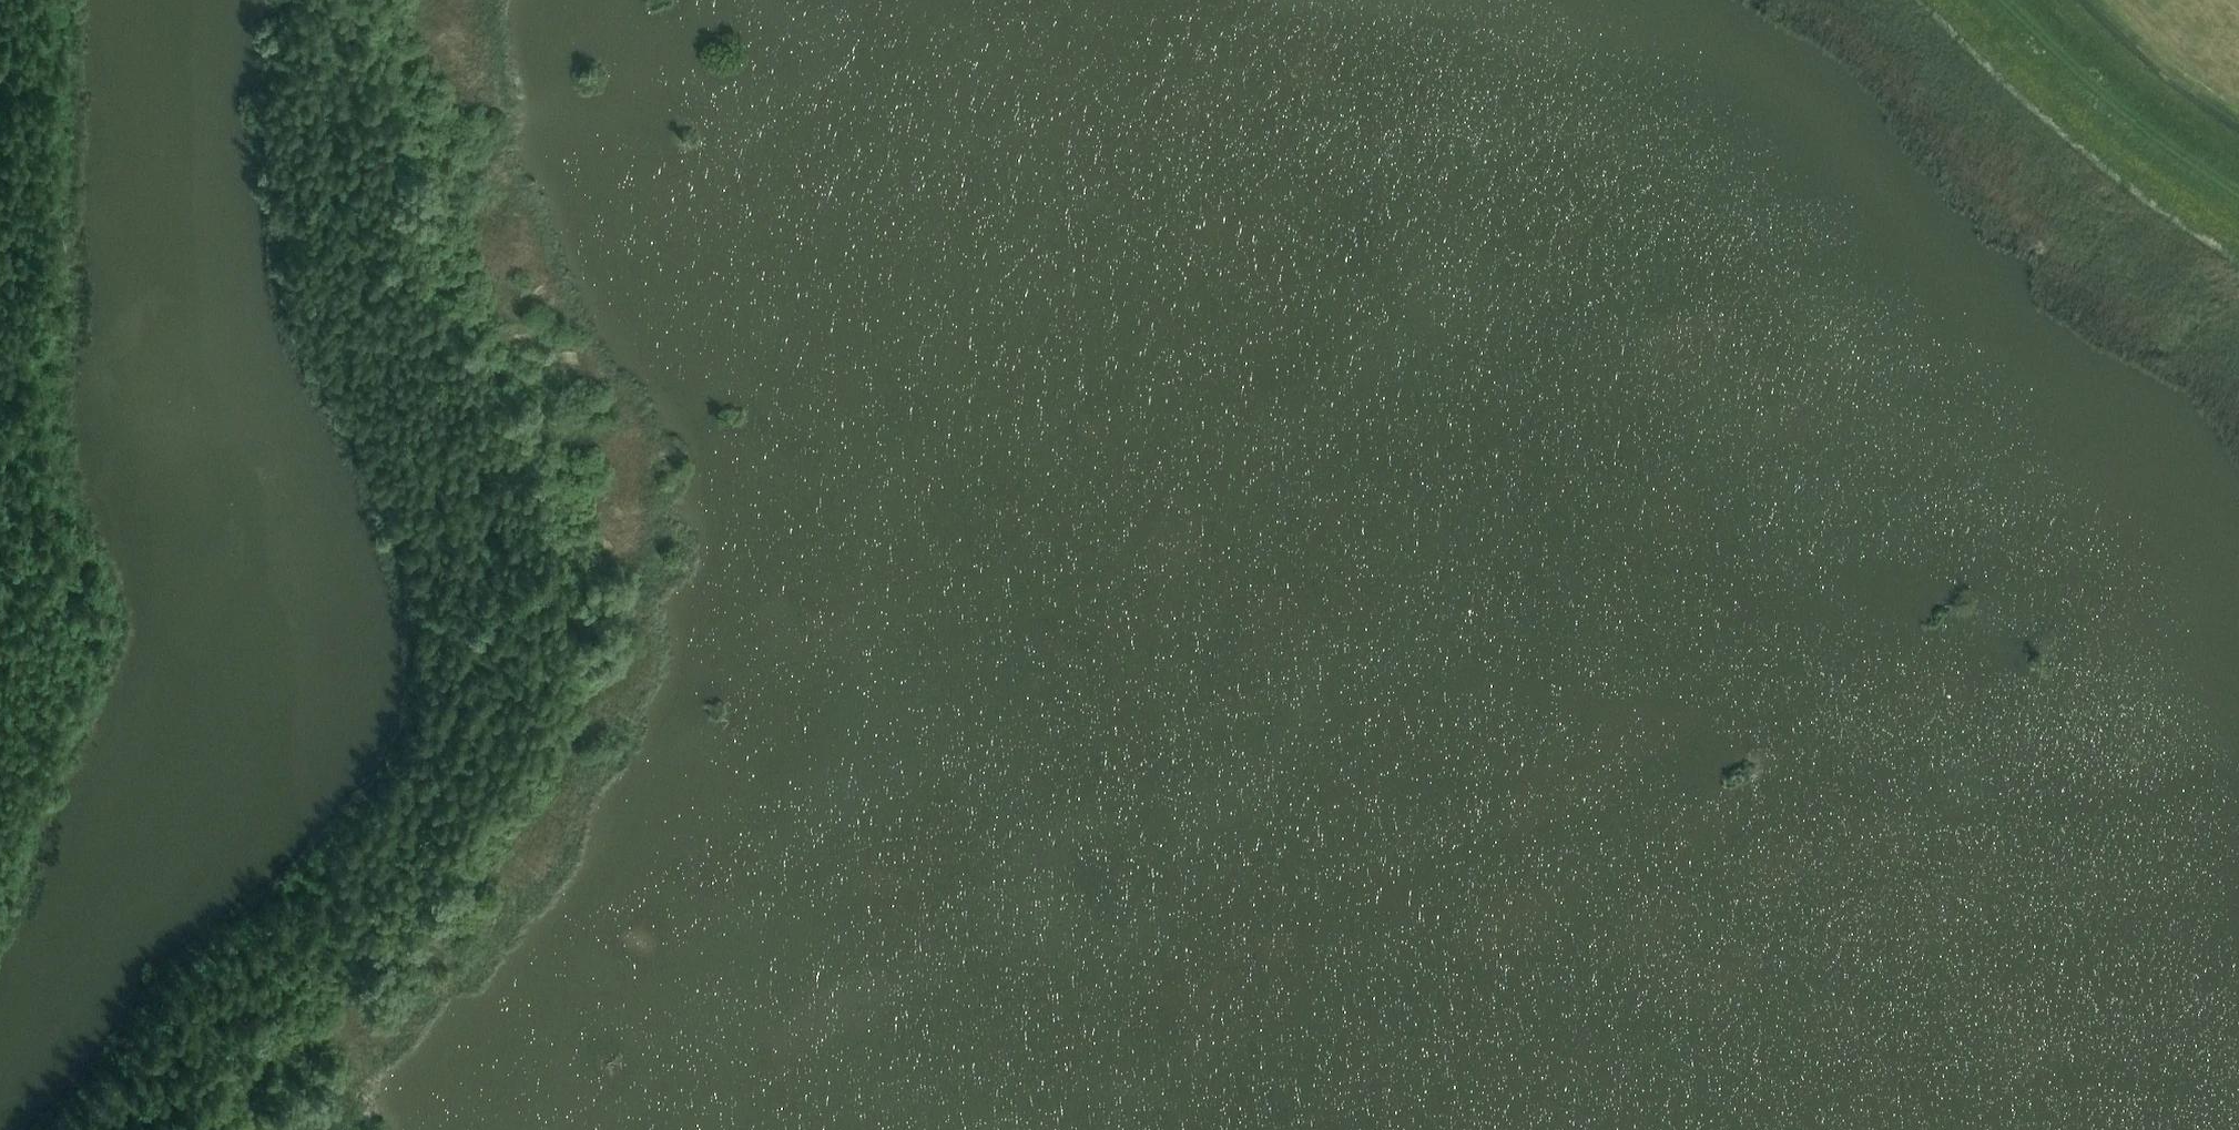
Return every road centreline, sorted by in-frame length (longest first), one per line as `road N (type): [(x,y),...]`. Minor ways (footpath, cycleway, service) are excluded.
road 1 (track): [(2238,200),(2174,160),(2002,0)]

